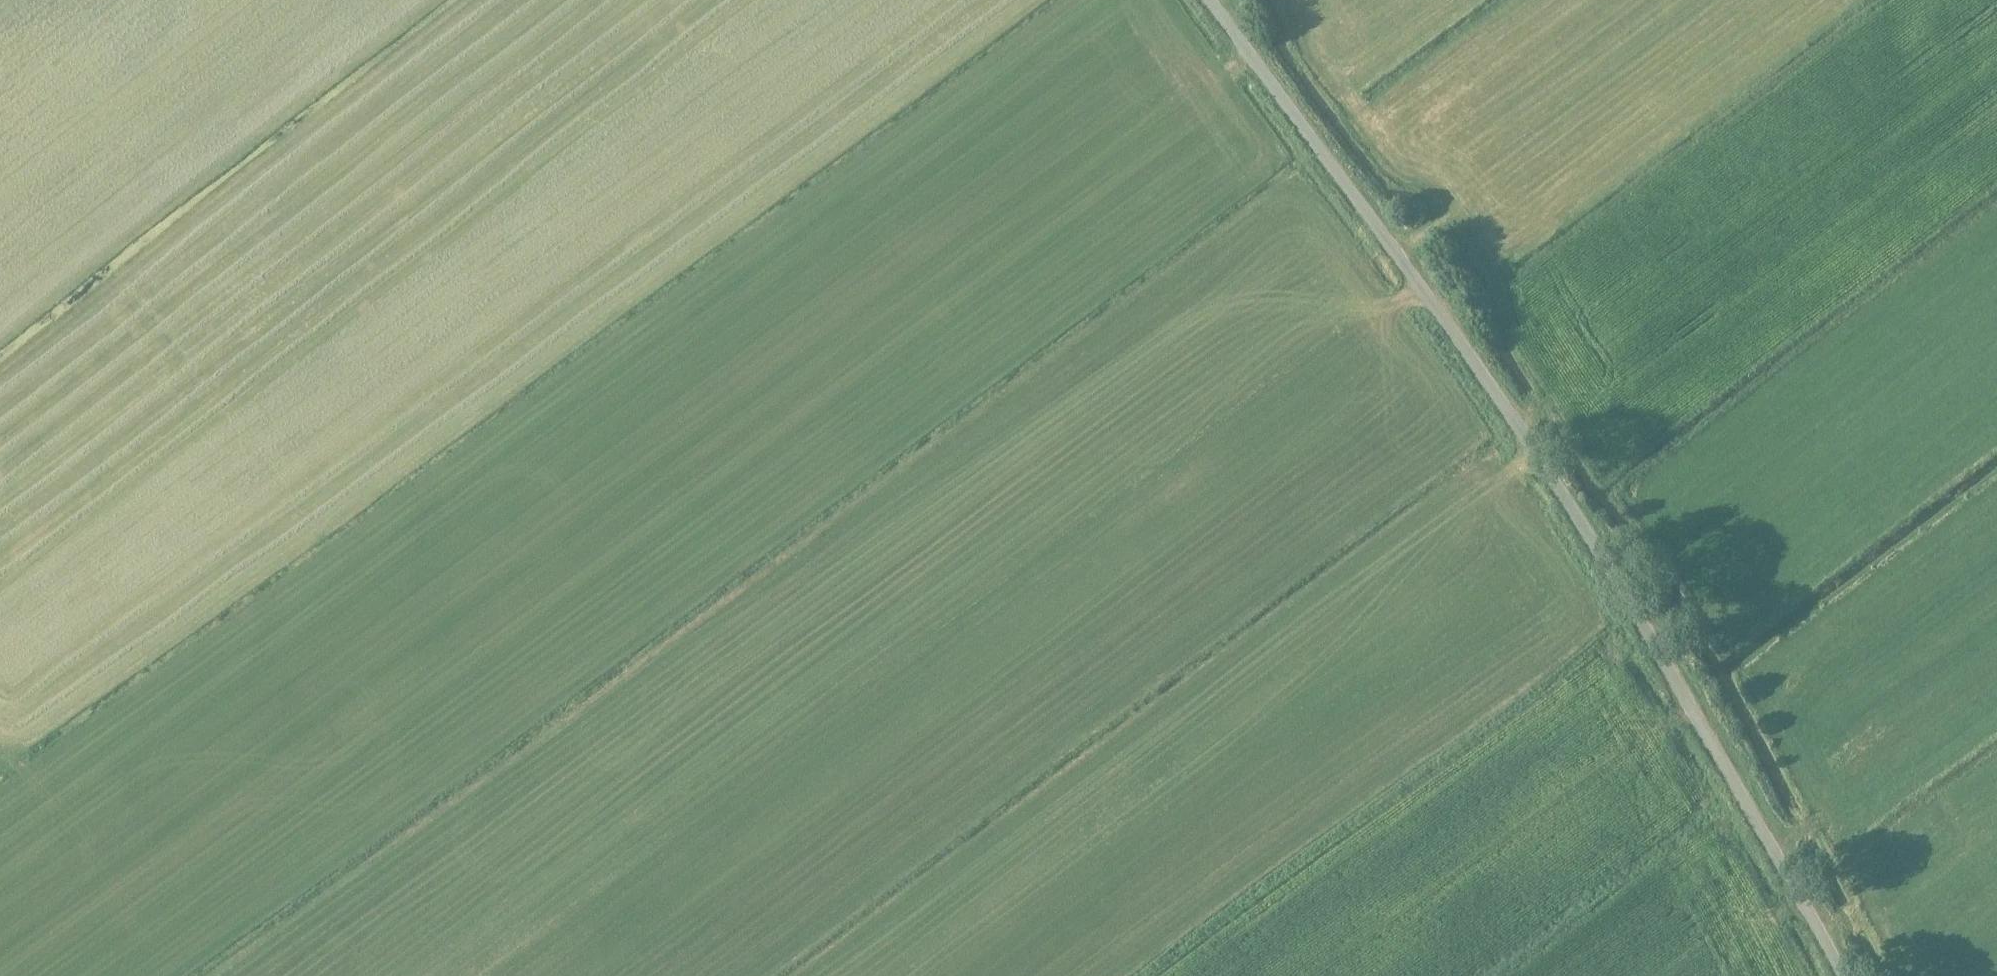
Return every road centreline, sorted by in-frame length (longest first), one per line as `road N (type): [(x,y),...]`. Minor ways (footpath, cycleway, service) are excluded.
road 1 (unclassified): [(1841,975),(1563,497),(1207,0)]

